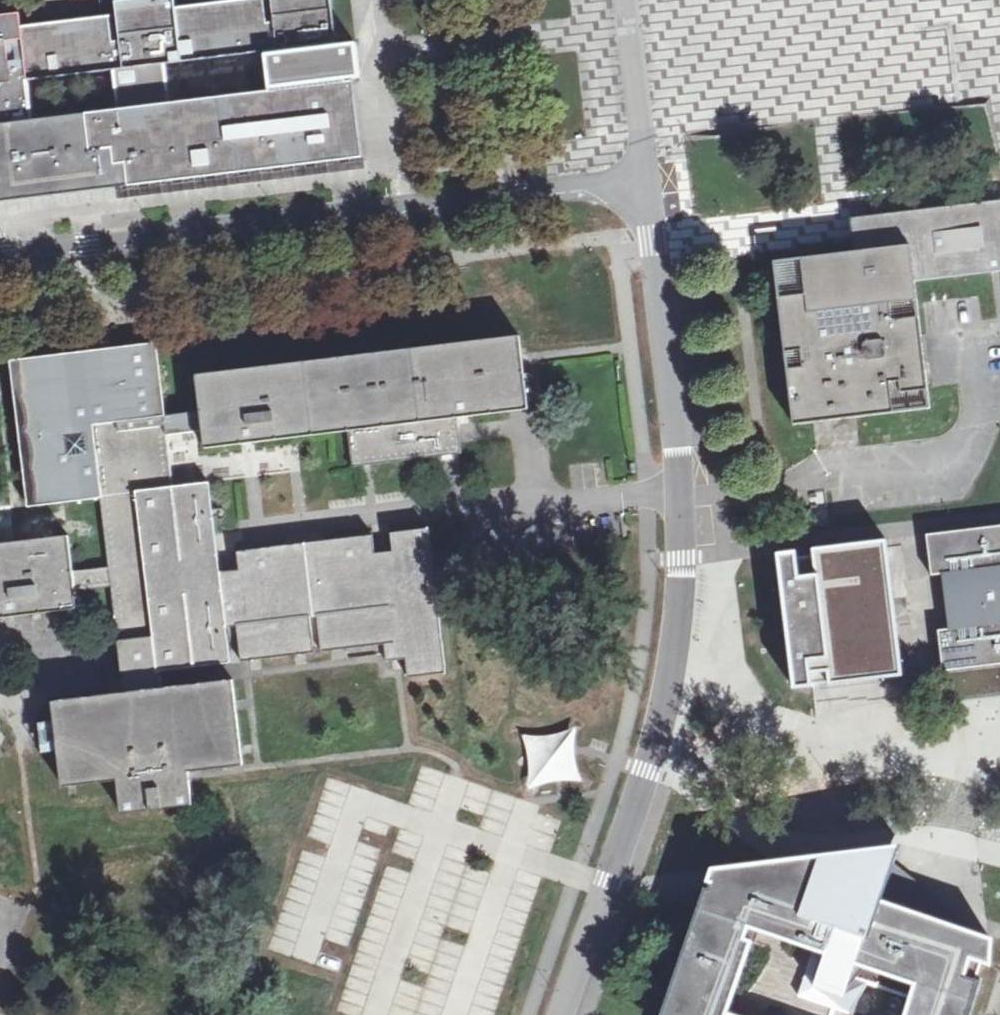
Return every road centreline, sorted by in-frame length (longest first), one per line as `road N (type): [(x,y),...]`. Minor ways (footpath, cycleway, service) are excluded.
road 1 (unclassified): [(630,195),(653,235),(683,556),(664,701),(565,1014)]
road 2 (unclassified): [(630,195),(582,185),(0,252)]
road 3 (unclassified): [(630,195),(643,138),(625,0)]

